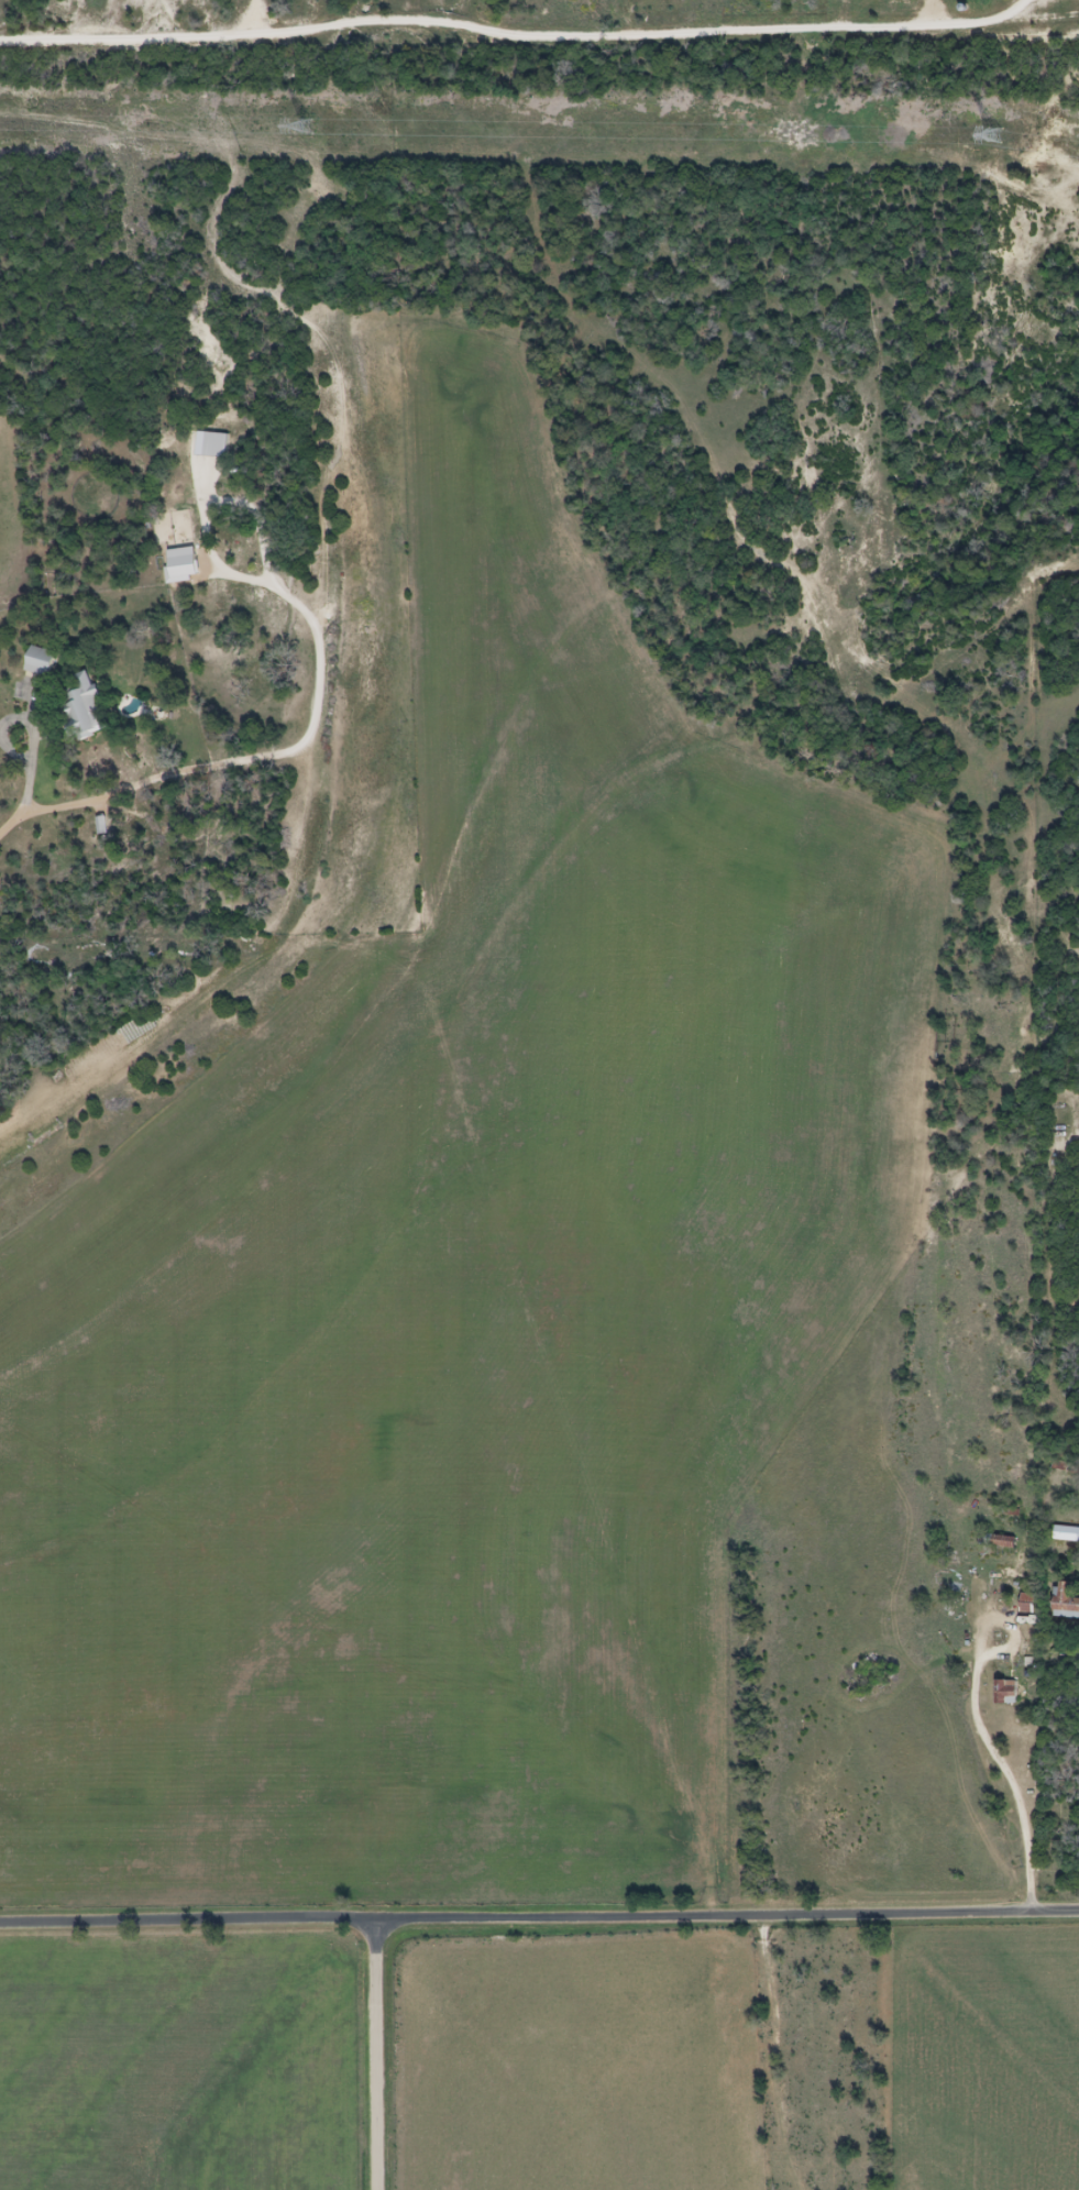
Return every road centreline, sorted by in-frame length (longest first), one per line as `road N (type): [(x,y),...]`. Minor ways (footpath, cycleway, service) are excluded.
road 1 (residential): [(0,1922),(1078,1910)]
road 2 (residential): [(375,2189),(373,1918)]

